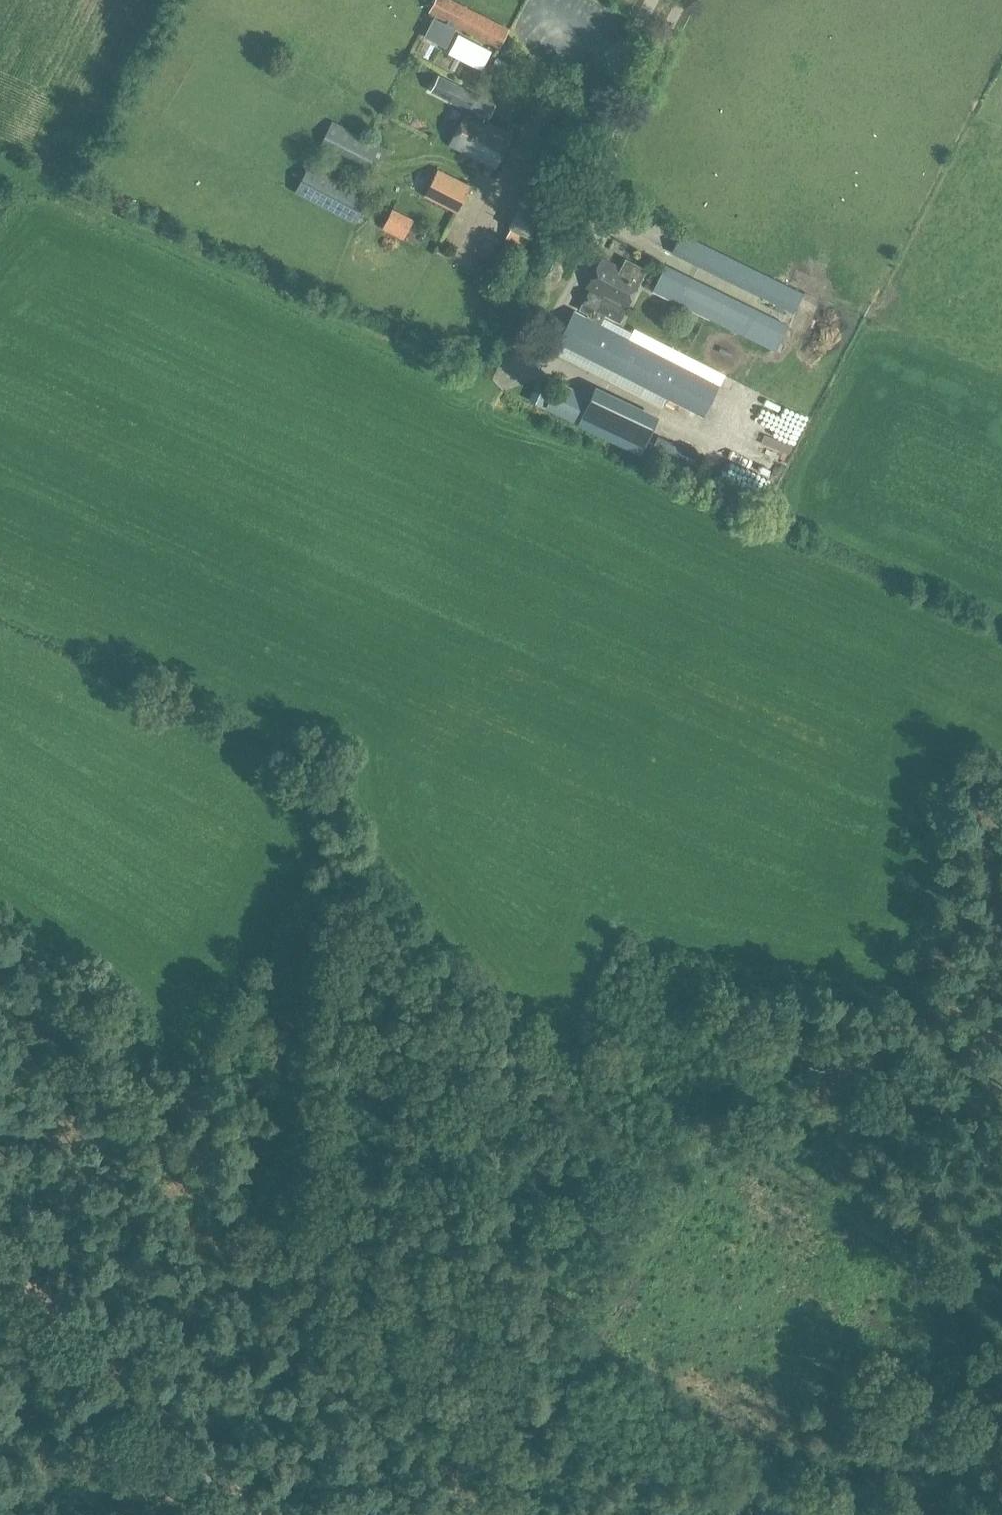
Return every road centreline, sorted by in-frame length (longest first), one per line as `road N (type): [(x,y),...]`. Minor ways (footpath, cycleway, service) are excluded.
road 1 (track): [(460,378),(73,203),(0,161)]
road 2 (track): [(279,1514),(0,1256)]

